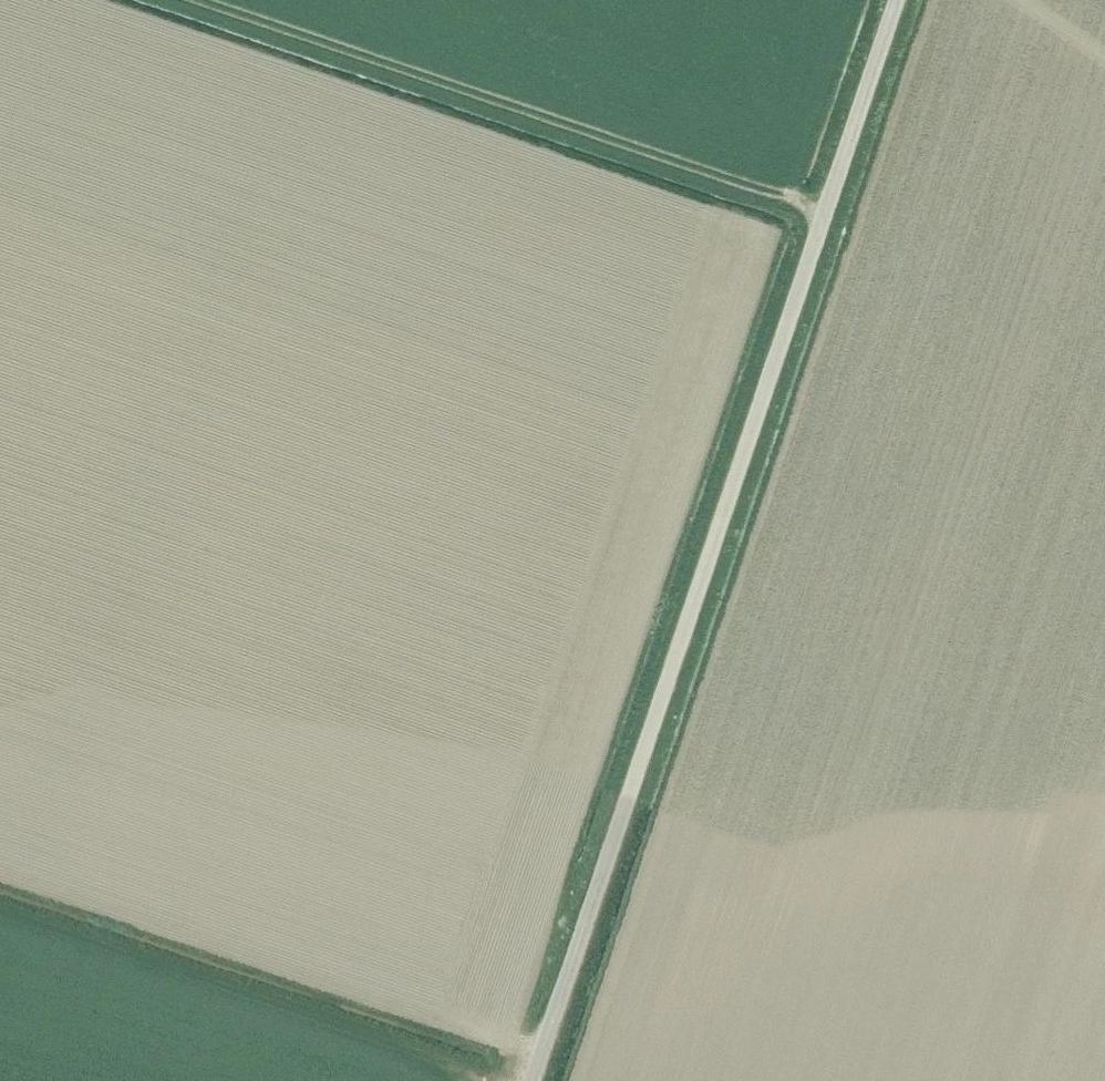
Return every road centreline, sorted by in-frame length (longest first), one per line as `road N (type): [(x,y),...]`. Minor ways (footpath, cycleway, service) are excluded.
road 1 (unclassified): [(529,1080),(895,0)]

